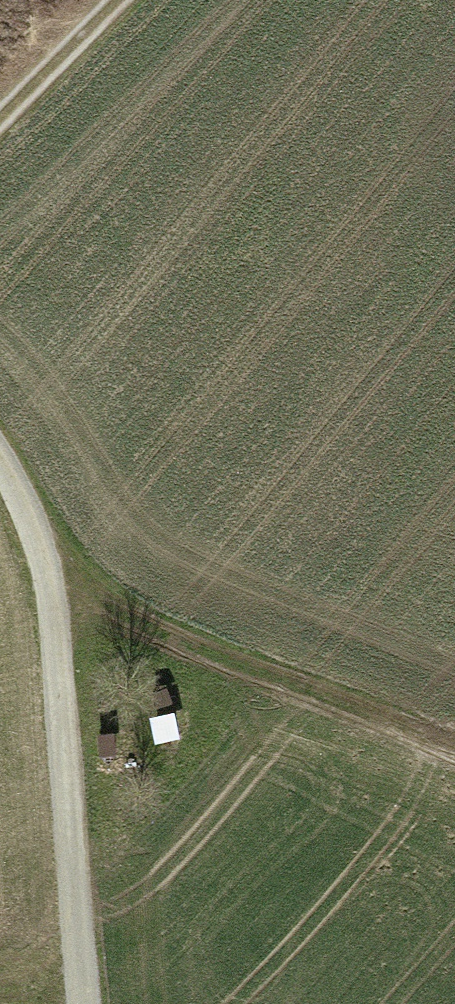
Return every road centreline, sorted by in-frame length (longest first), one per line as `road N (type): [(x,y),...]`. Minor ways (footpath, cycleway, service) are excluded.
road 1 (track): [(85,1003),(50,587),(16,485),(0,461)]
road 2 (track): [(50,587),(299,699),(454,757)]
road 3 (track): [(0,118),(118,0)]

